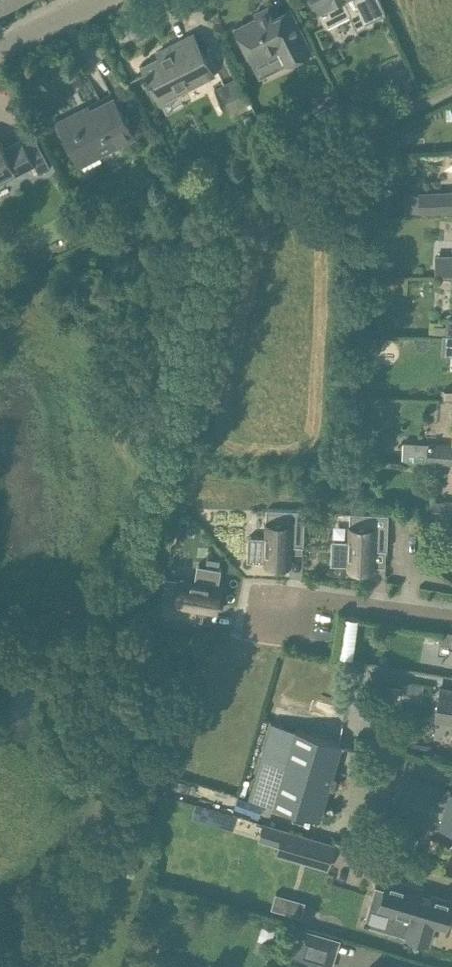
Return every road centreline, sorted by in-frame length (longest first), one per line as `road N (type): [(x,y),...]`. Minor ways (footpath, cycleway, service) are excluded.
road 1 (residential): [(451,617),(302,597),(267,635)]

